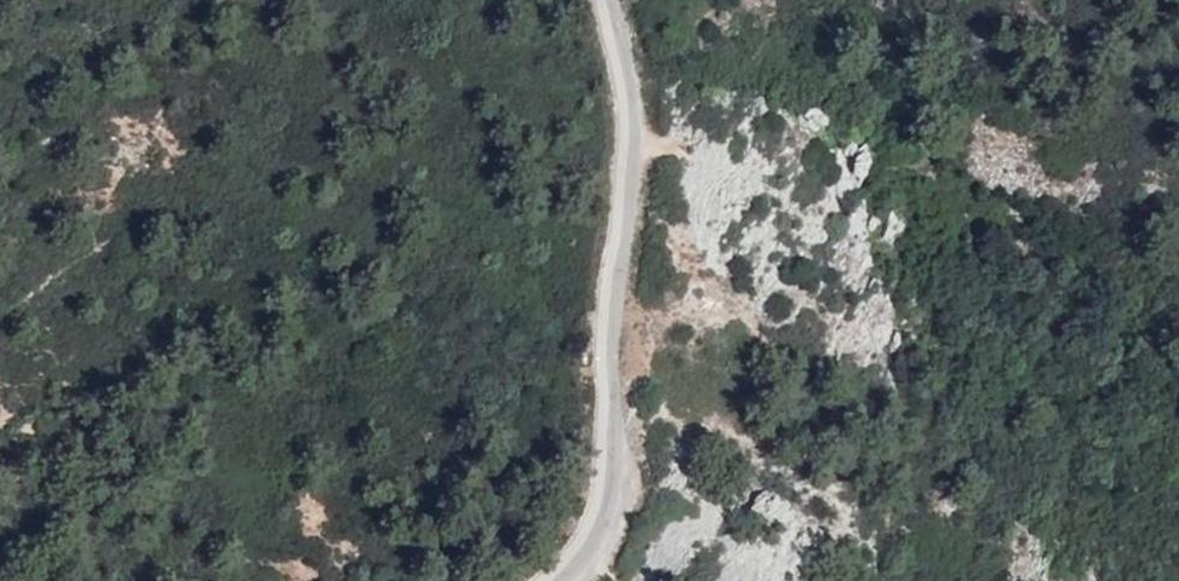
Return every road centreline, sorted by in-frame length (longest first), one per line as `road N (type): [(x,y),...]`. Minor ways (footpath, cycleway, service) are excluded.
road 1 (unclassified): [(537,580),(645,483),(637,242),(600,0)]

